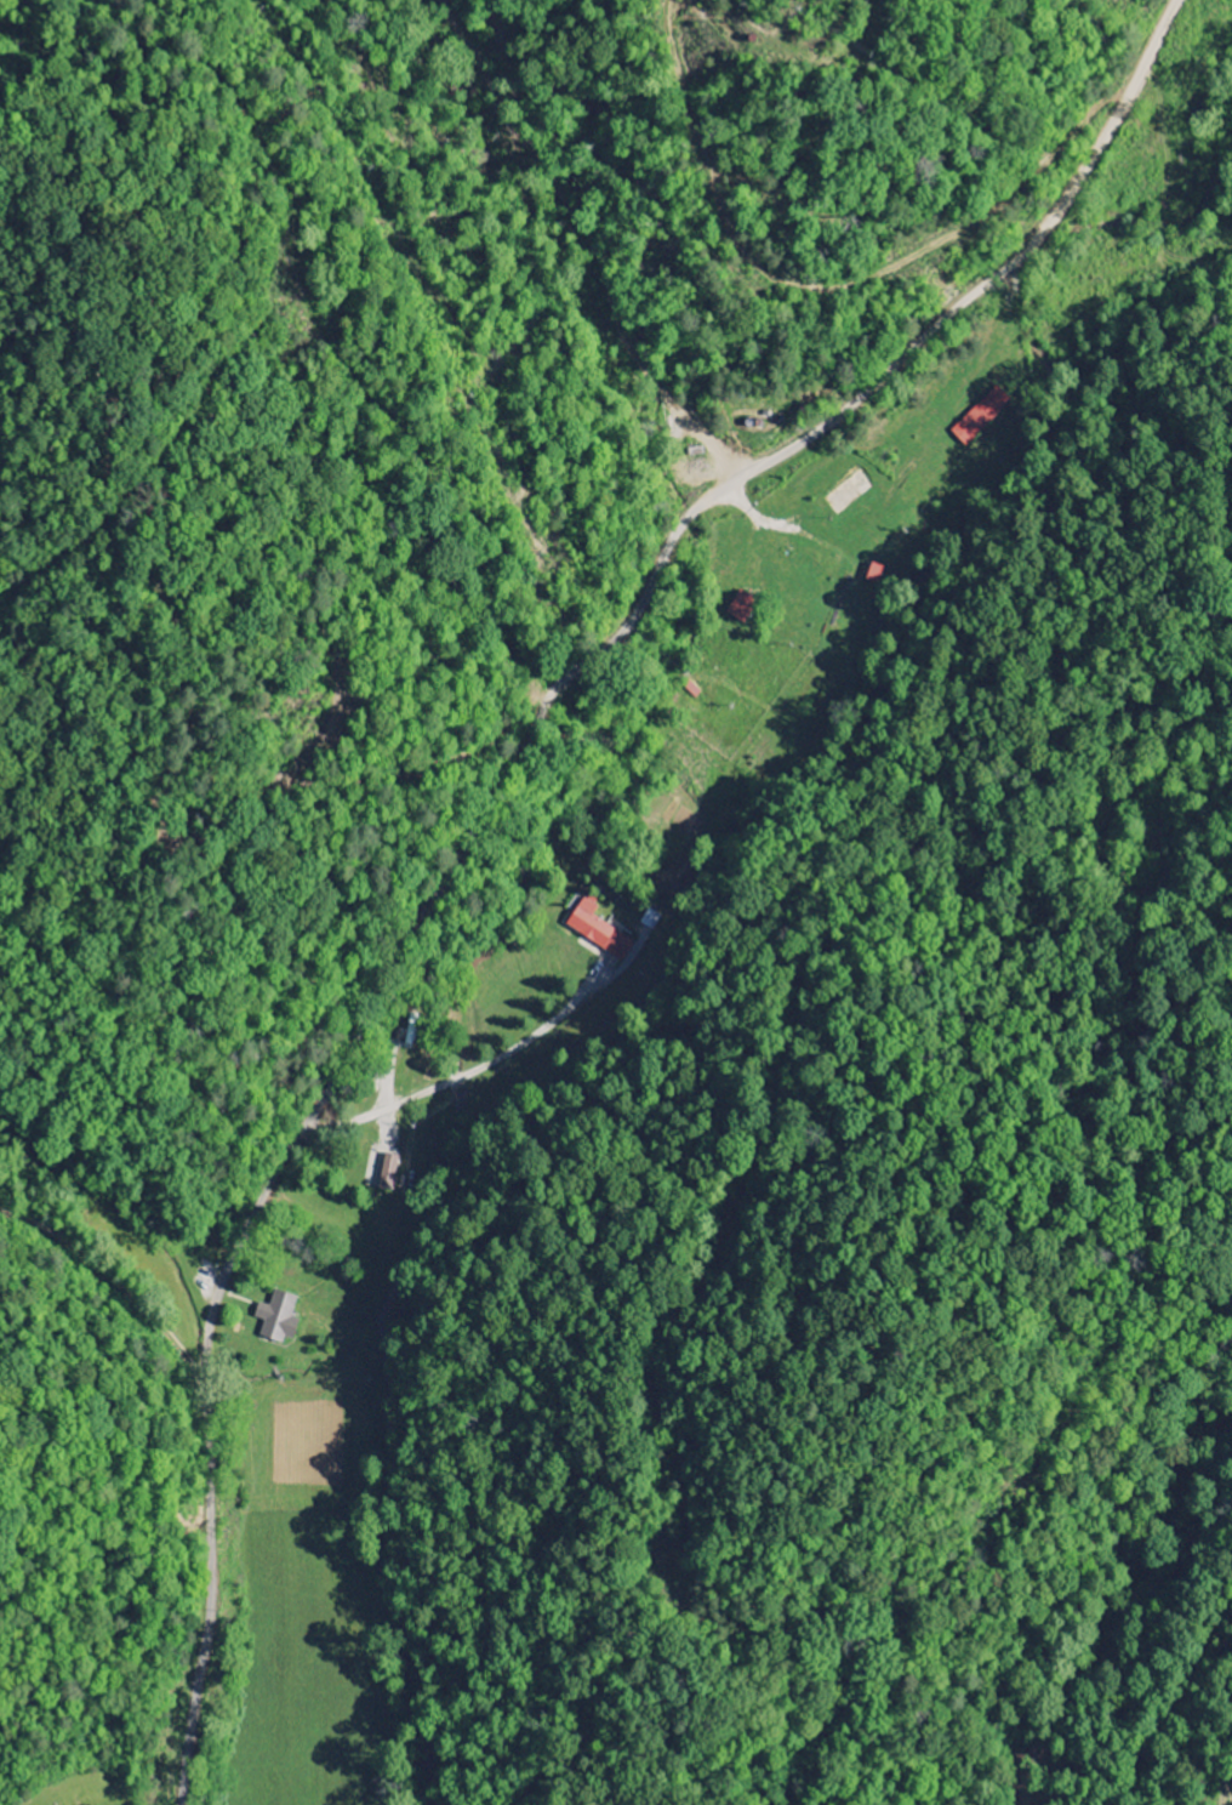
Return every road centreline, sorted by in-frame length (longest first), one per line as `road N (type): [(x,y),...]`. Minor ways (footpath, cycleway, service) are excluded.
road 1 (residential): [(181,1804),(204,1649),(209,1326),(239,1246),(340,1078),(384,978),(531,734),(565,685),(622,634),(696,511),(859,400),(999,263),(1101,144),(1181,0)]
road 2 (residential): [(714,499),(611,365),(446,61),(397,0)]

